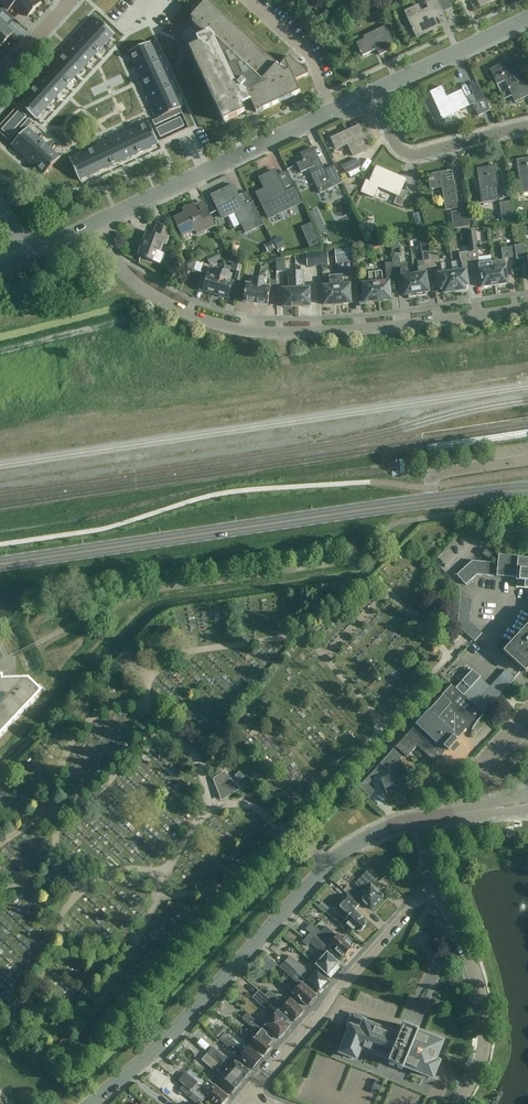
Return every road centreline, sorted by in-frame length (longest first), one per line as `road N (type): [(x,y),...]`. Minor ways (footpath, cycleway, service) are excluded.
road 1 (secondary): [(0,565),(497,493)]
road 2 (residential): [(95,223),(134,285),(239,329),(339,332),(527,307)]
road 3 (tertiary): [(89,1103),(152,1055),(324,866),(353,844),(418,821)]
road 4 (unclassified): [(95,223),(369,93)]
road 5 (residential): [(432,890),(243,1096)]
road 6 (residential): [(457,1103),(478,1061),(478,1002),(449,914),(432,890)]
road 7 (track): [(283,332),(295,372),(465,347)]
road 8 (residential): [(527,124),(403,153),(369,93)]
road 9 (unclassified): [(369,93),(527,18)]

